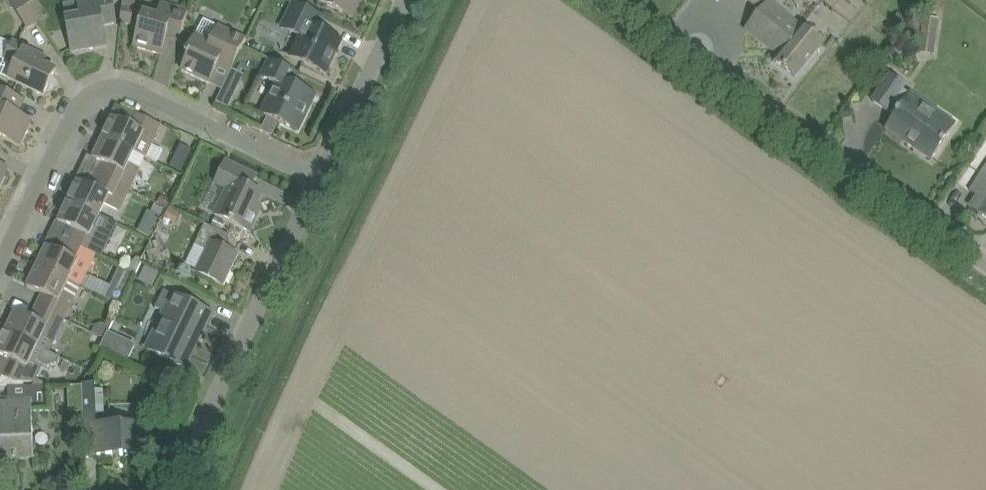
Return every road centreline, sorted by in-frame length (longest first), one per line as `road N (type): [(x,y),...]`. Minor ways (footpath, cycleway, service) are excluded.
road 1 (residential): [(0,265),(76,109),(98,88),(129,87),(323,179)]
road 2 (unclassified): [(985,263),(703,73),(622,0)]
road 3 (residential): [(171,489),(323,179)]
road 4 (residential): [(323,179),(407,0)]

